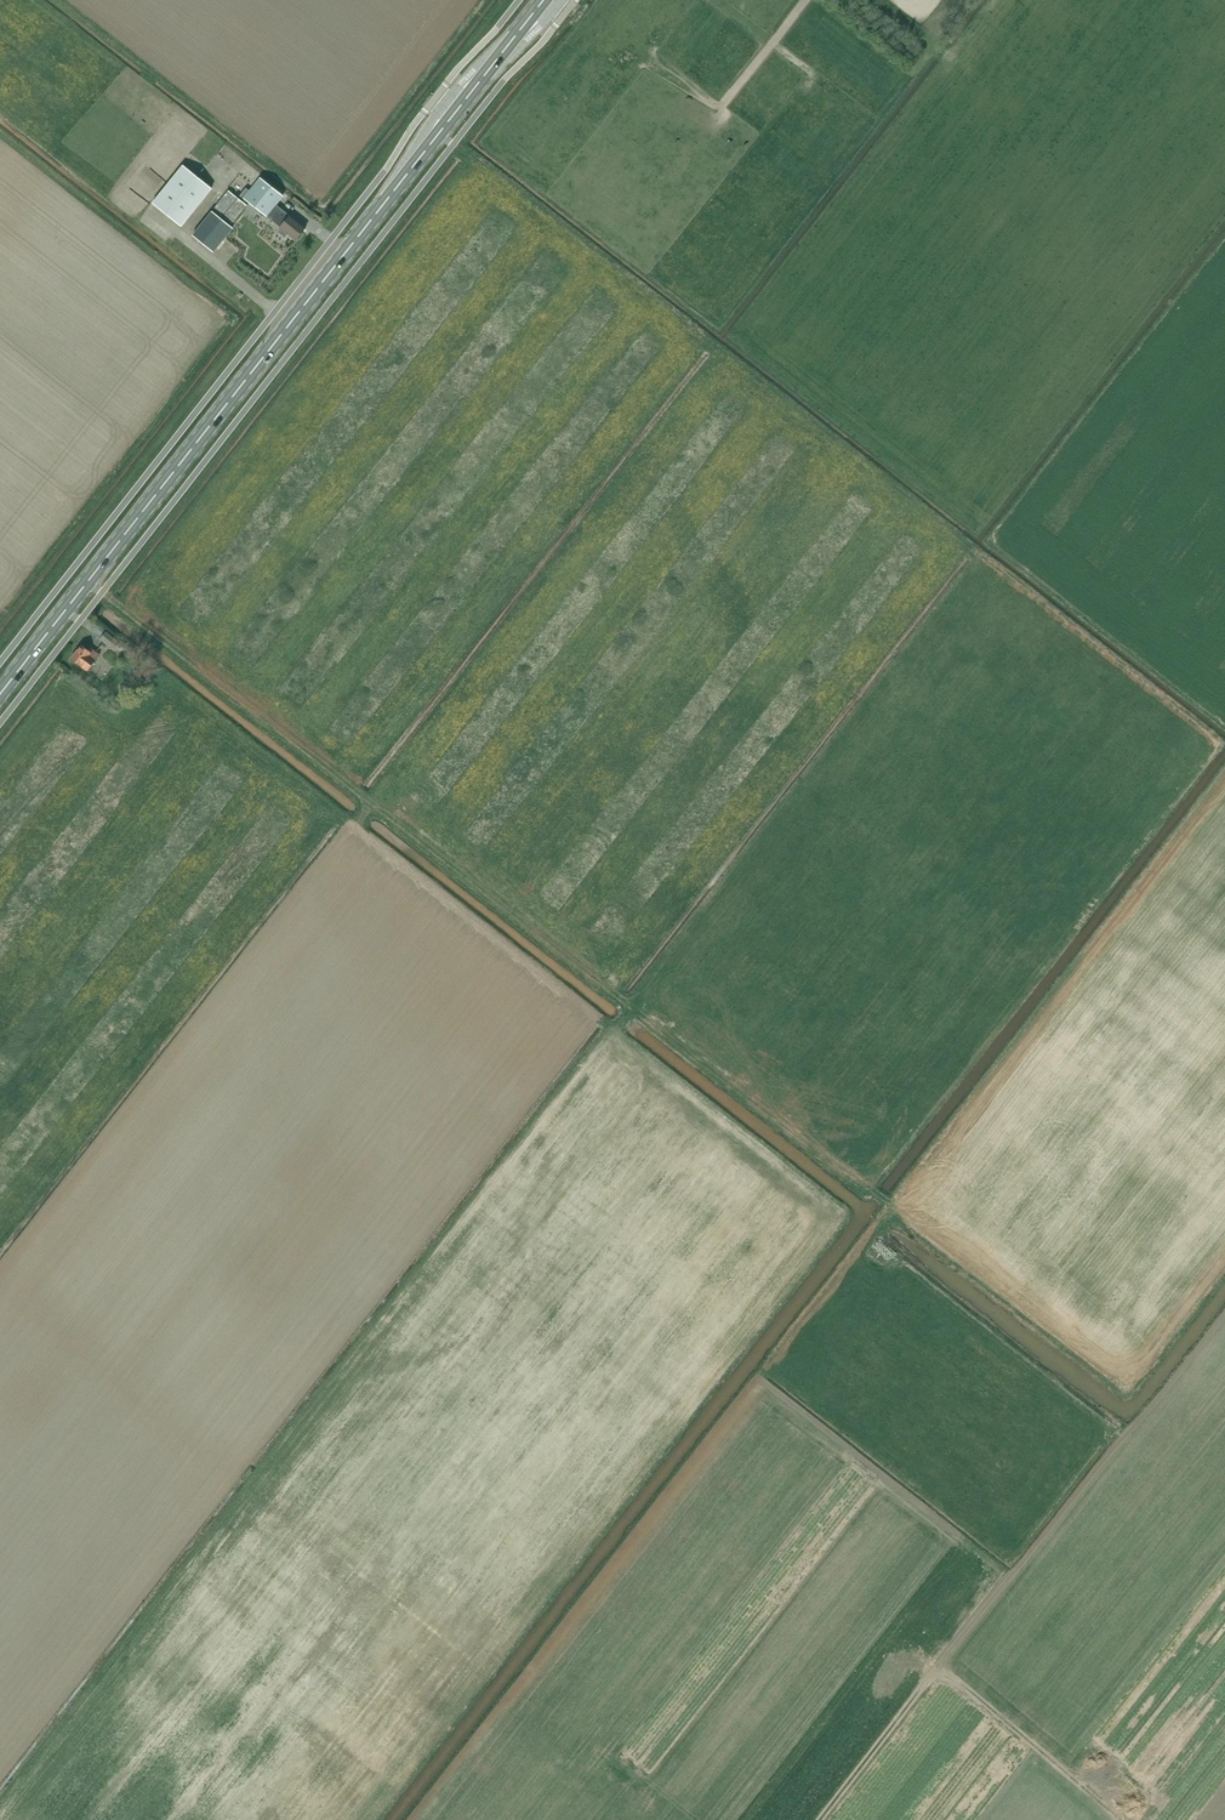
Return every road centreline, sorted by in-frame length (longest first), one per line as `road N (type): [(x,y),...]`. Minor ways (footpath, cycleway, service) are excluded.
road 1 (secondary): [(0,700),(547,0)]
road 2 (track): [(822,1819),(932,1680),(945,1676),(1117,1819)]

